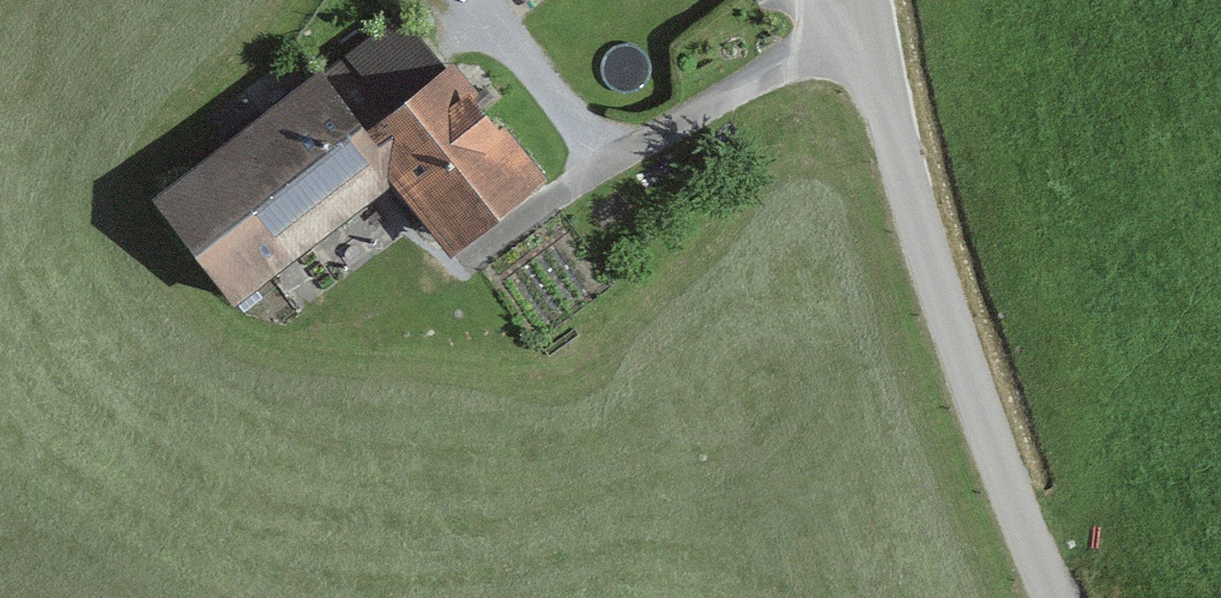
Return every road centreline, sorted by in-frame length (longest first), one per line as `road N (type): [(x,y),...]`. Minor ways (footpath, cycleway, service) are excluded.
road 1 (tertiary): [(1056,597),(940,284),(856,25)]
road 2 (track): [(465,260),(856,25)]
road 3 (track): [(469,0),(614,171)]

